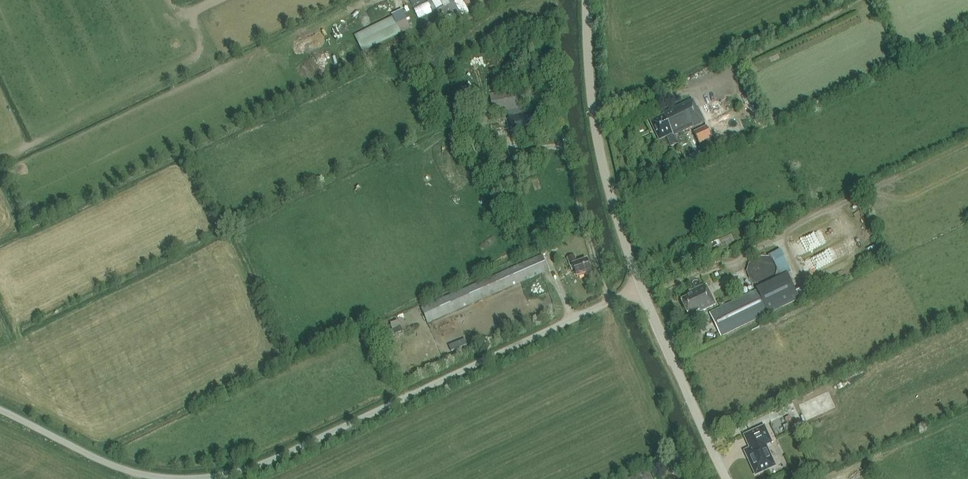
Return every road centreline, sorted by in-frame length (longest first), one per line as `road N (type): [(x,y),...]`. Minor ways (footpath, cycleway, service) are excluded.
road 1 (unclassified): [(219,478),(640,286)]
road 2 (tertiary): [(640,286),(598,159),(587,0)]
road 3 (unclassified): [(0,411),(120,465),(215,478)]
road 4 (tertiary): [(725,478),(640,286)]

